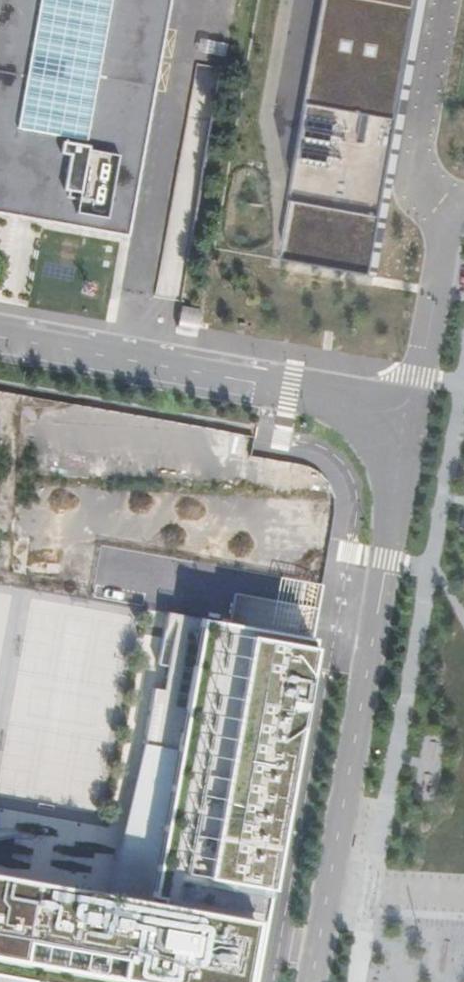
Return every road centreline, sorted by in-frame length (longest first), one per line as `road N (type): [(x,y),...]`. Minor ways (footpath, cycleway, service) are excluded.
road 1 (unclassified): [(0,338),(417,403),(317,981)]

